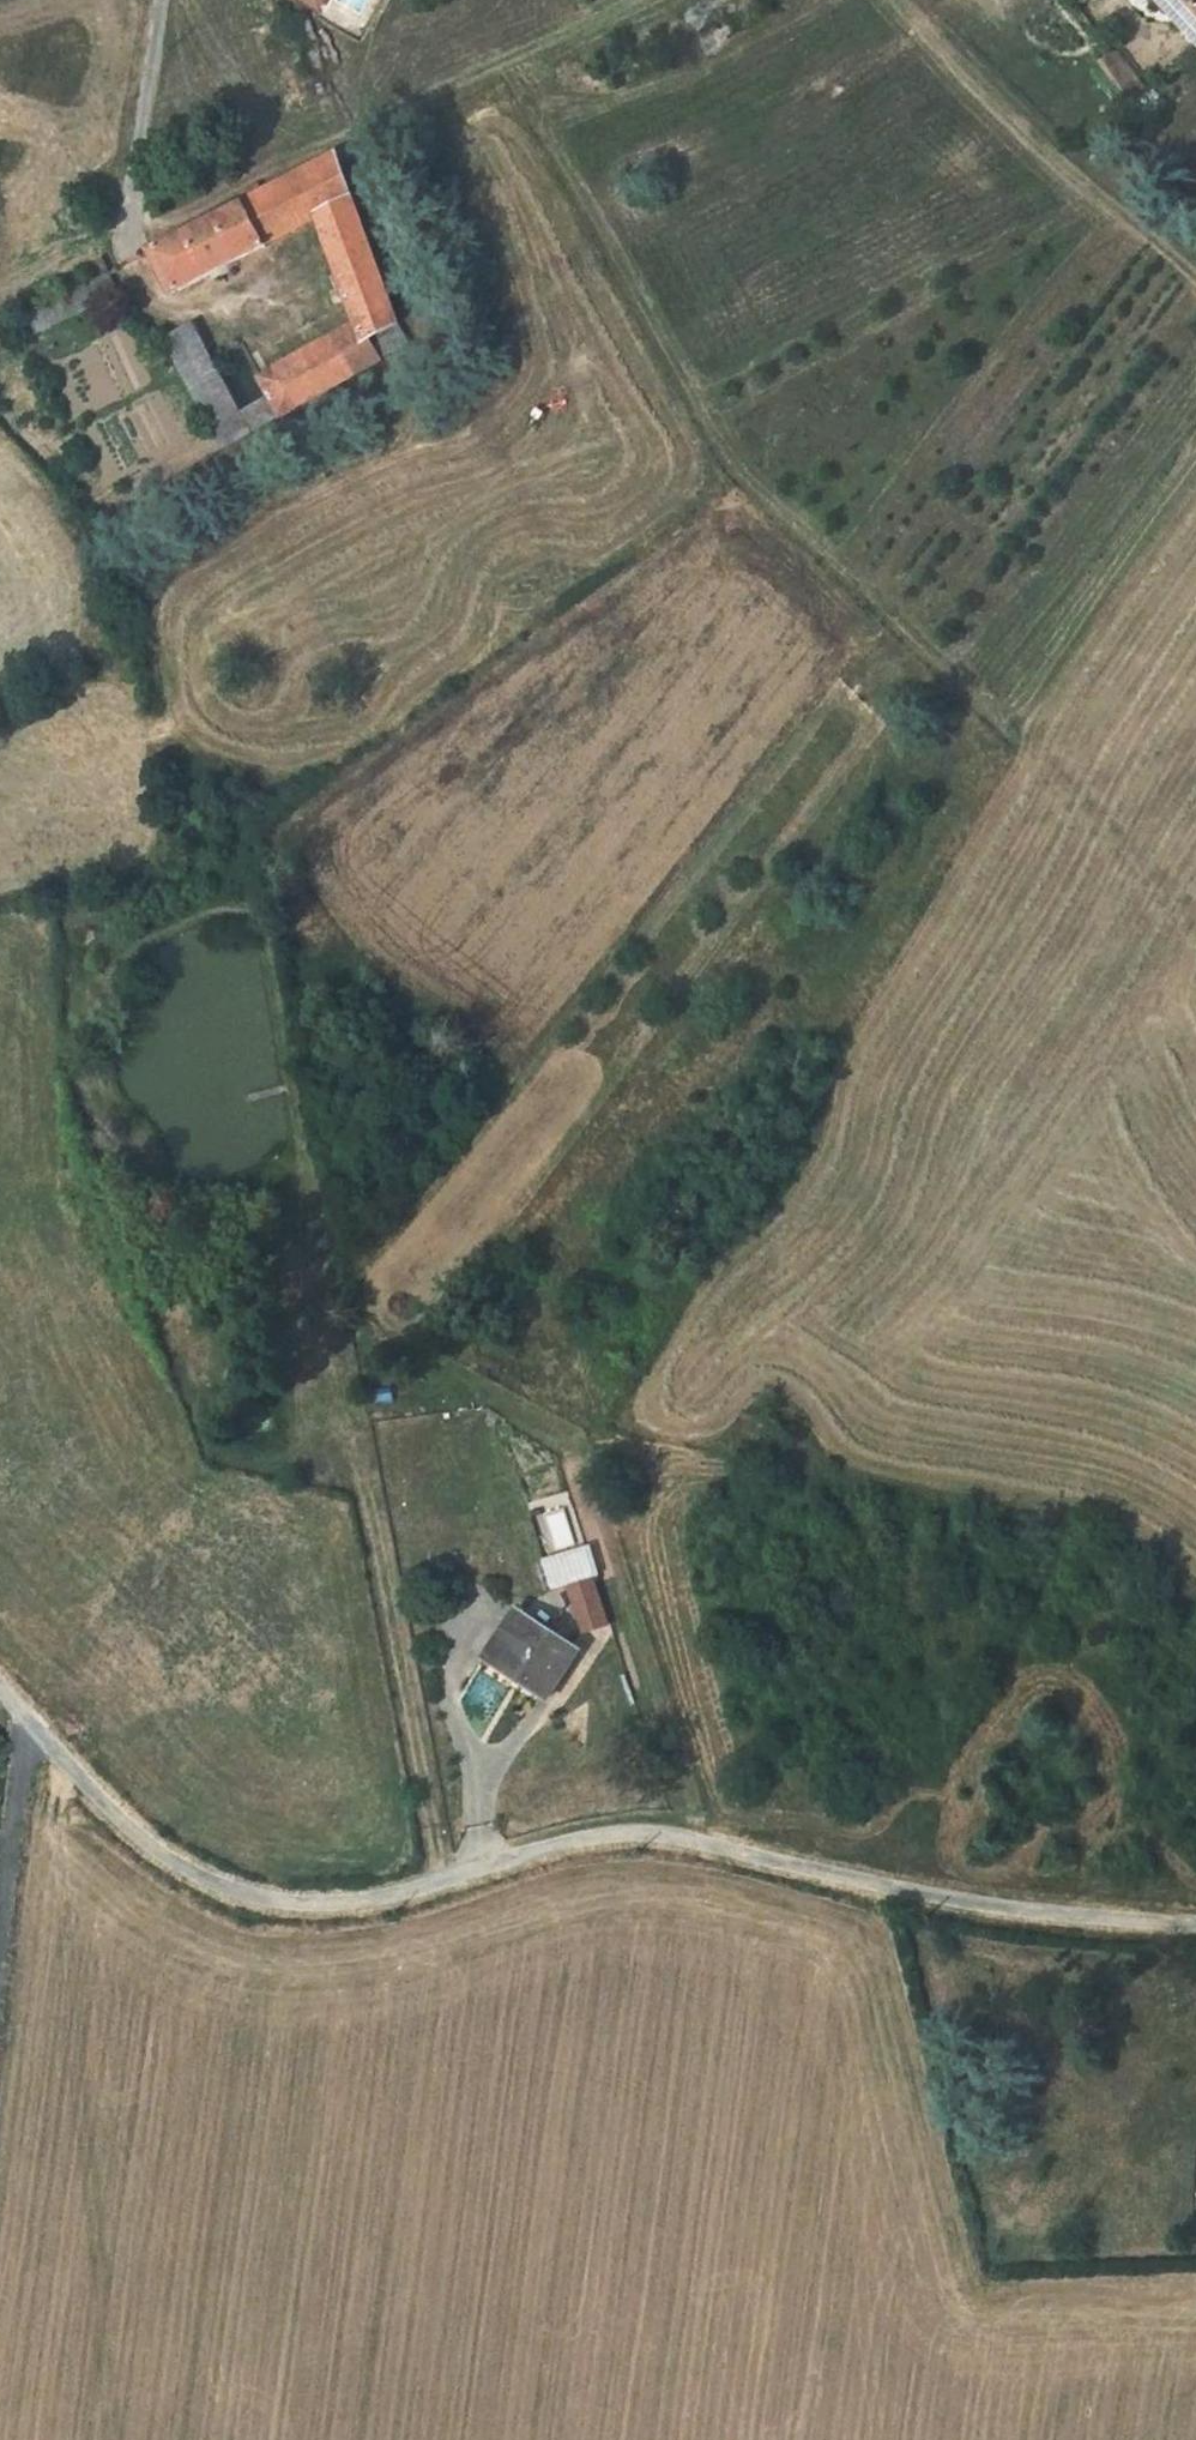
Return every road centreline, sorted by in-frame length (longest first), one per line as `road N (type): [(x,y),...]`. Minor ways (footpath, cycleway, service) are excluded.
road 1 (unclassified): [(0,1683),(134,1833),(260,1899),(327,1904),(396,1893),(573,1841),(634,1831),(915,1894),(1195,1924)]
road 2 (track): [(634,0),(127,241),(165,0)]
road 3 (track): [(1195,249),(1078,185),(902,0)]

